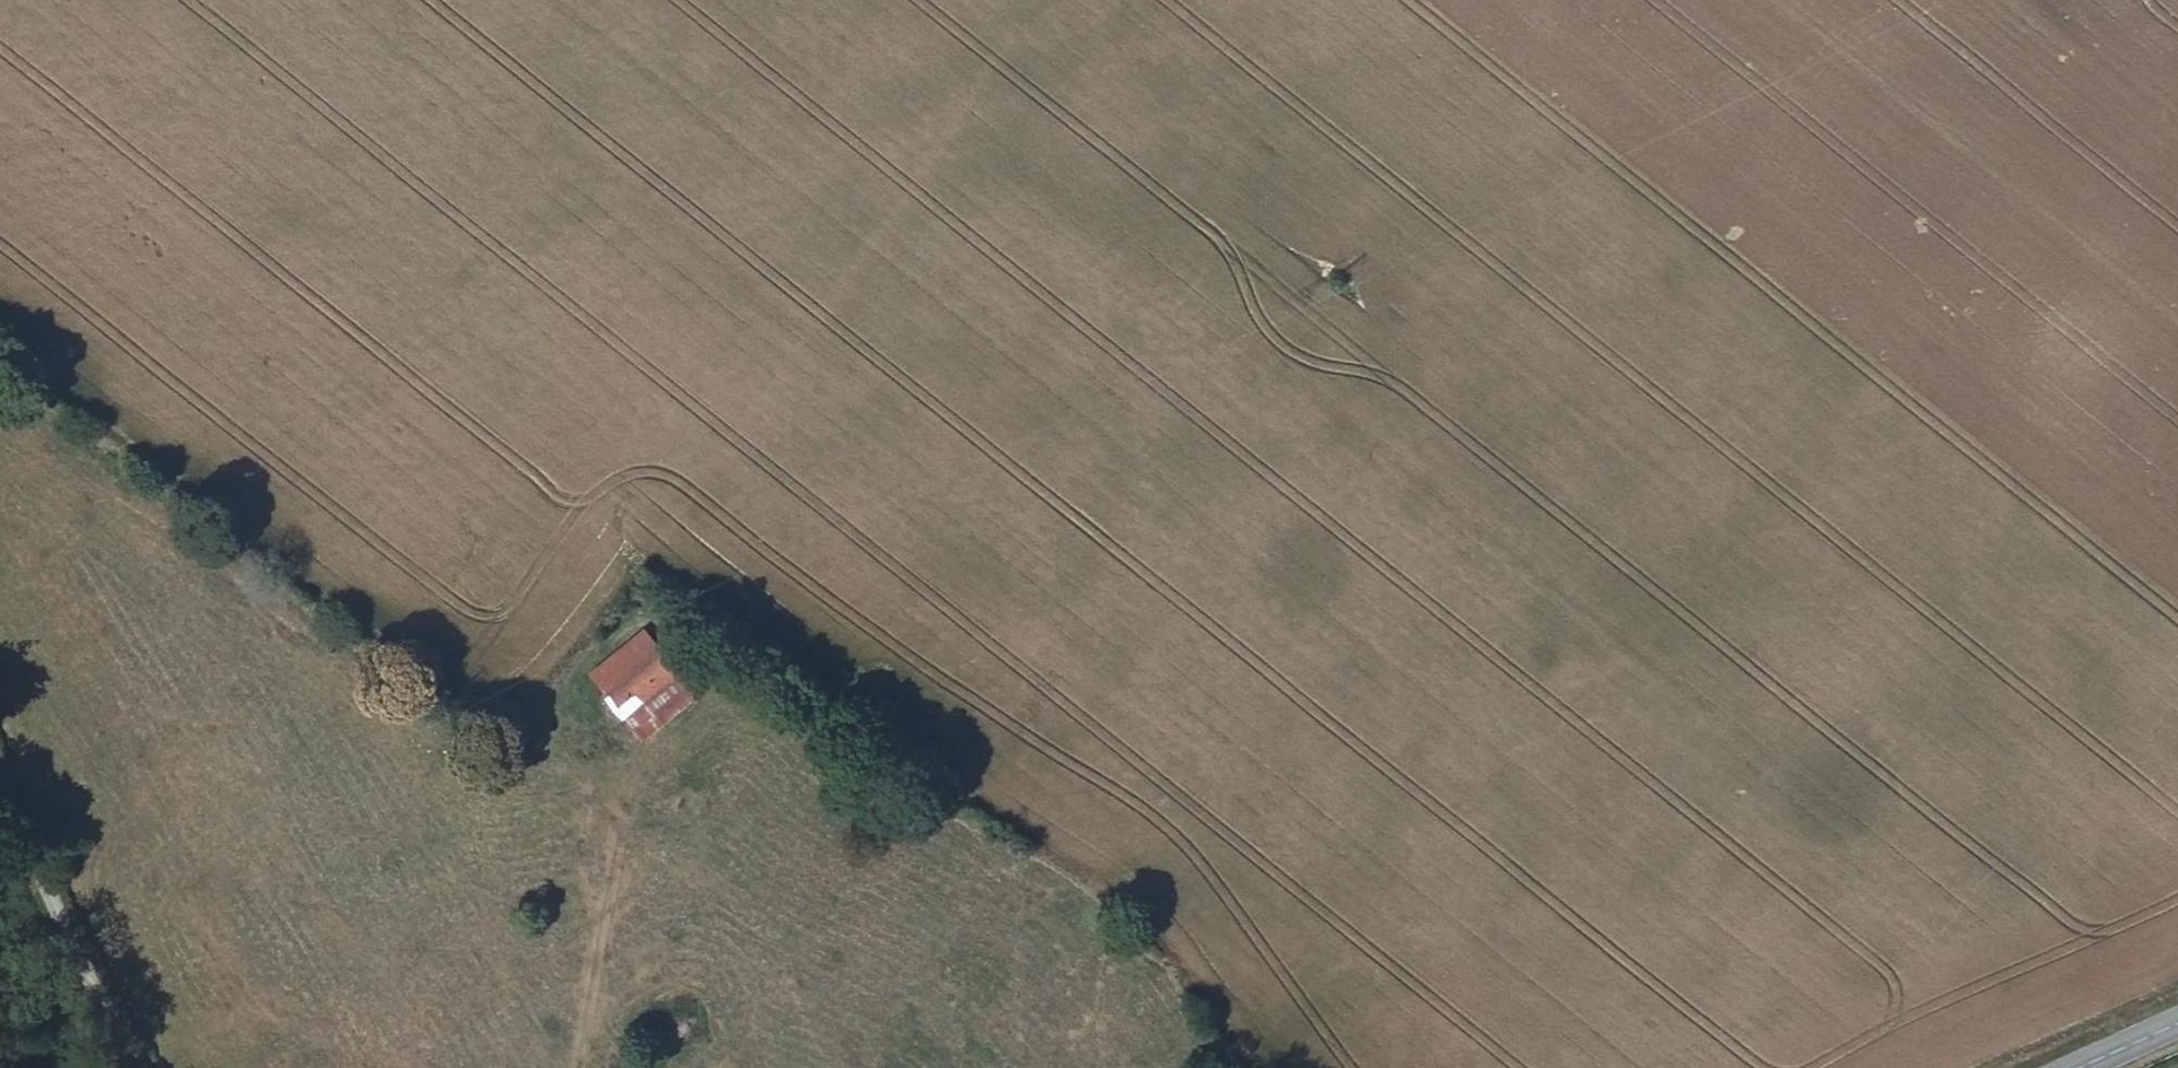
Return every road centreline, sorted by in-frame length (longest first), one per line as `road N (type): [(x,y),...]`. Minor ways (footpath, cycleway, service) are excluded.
road 1 (unclassified): [(0,774),(63,906),(181,1067)]
road 2 (tertiary): [(2058,1067),(2177,1013)]

